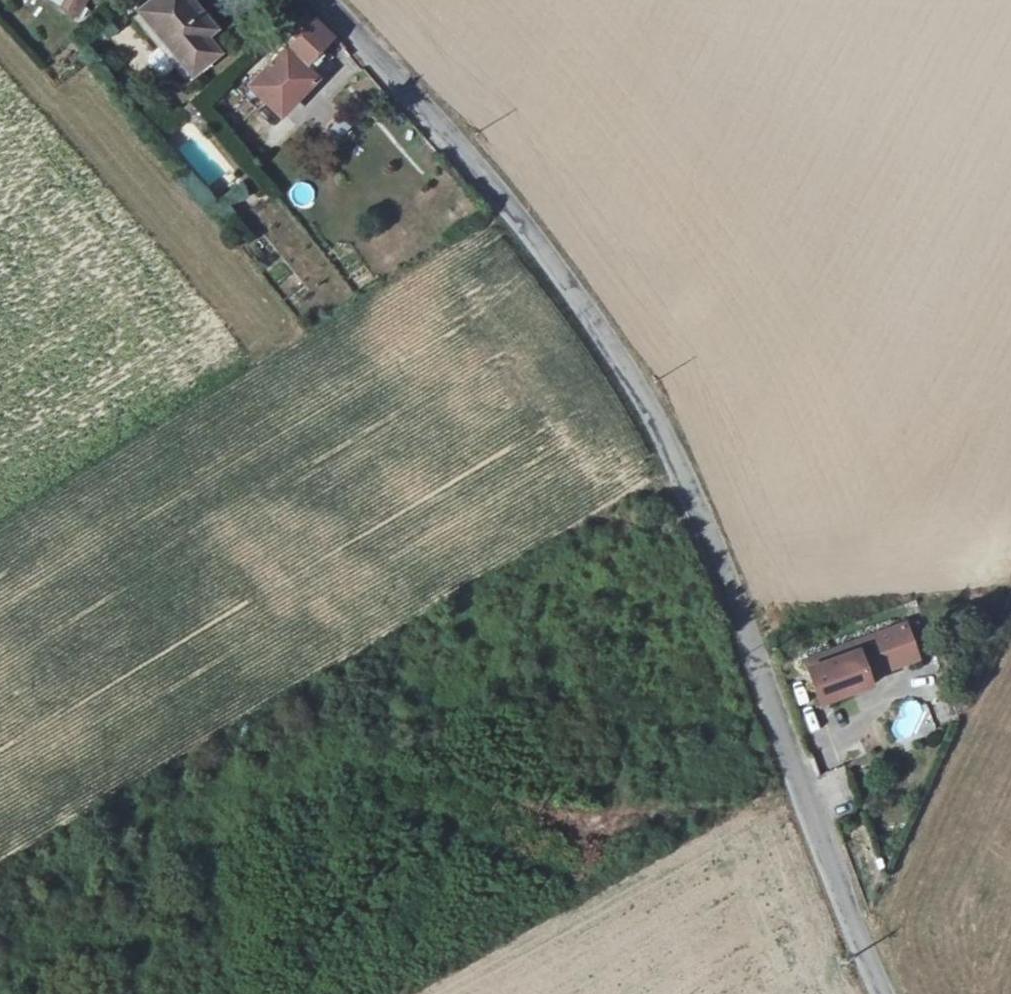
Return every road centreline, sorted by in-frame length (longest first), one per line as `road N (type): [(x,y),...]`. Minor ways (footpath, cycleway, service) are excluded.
road 1 (unclassified): [(329,0),(467,149),(627,362),(707,535),(890,993)]

